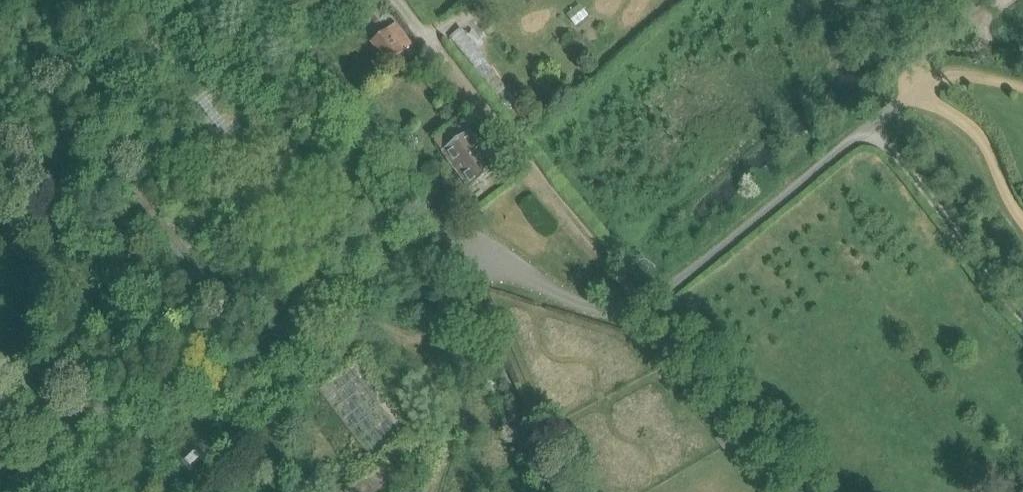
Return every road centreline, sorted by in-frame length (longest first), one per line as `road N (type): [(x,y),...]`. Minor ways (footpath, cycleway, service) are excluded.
road 1 (track): [(636,292),(396,0)]
road 2 (track): [(459,254),(436,320),(448,417),(428,491)]

